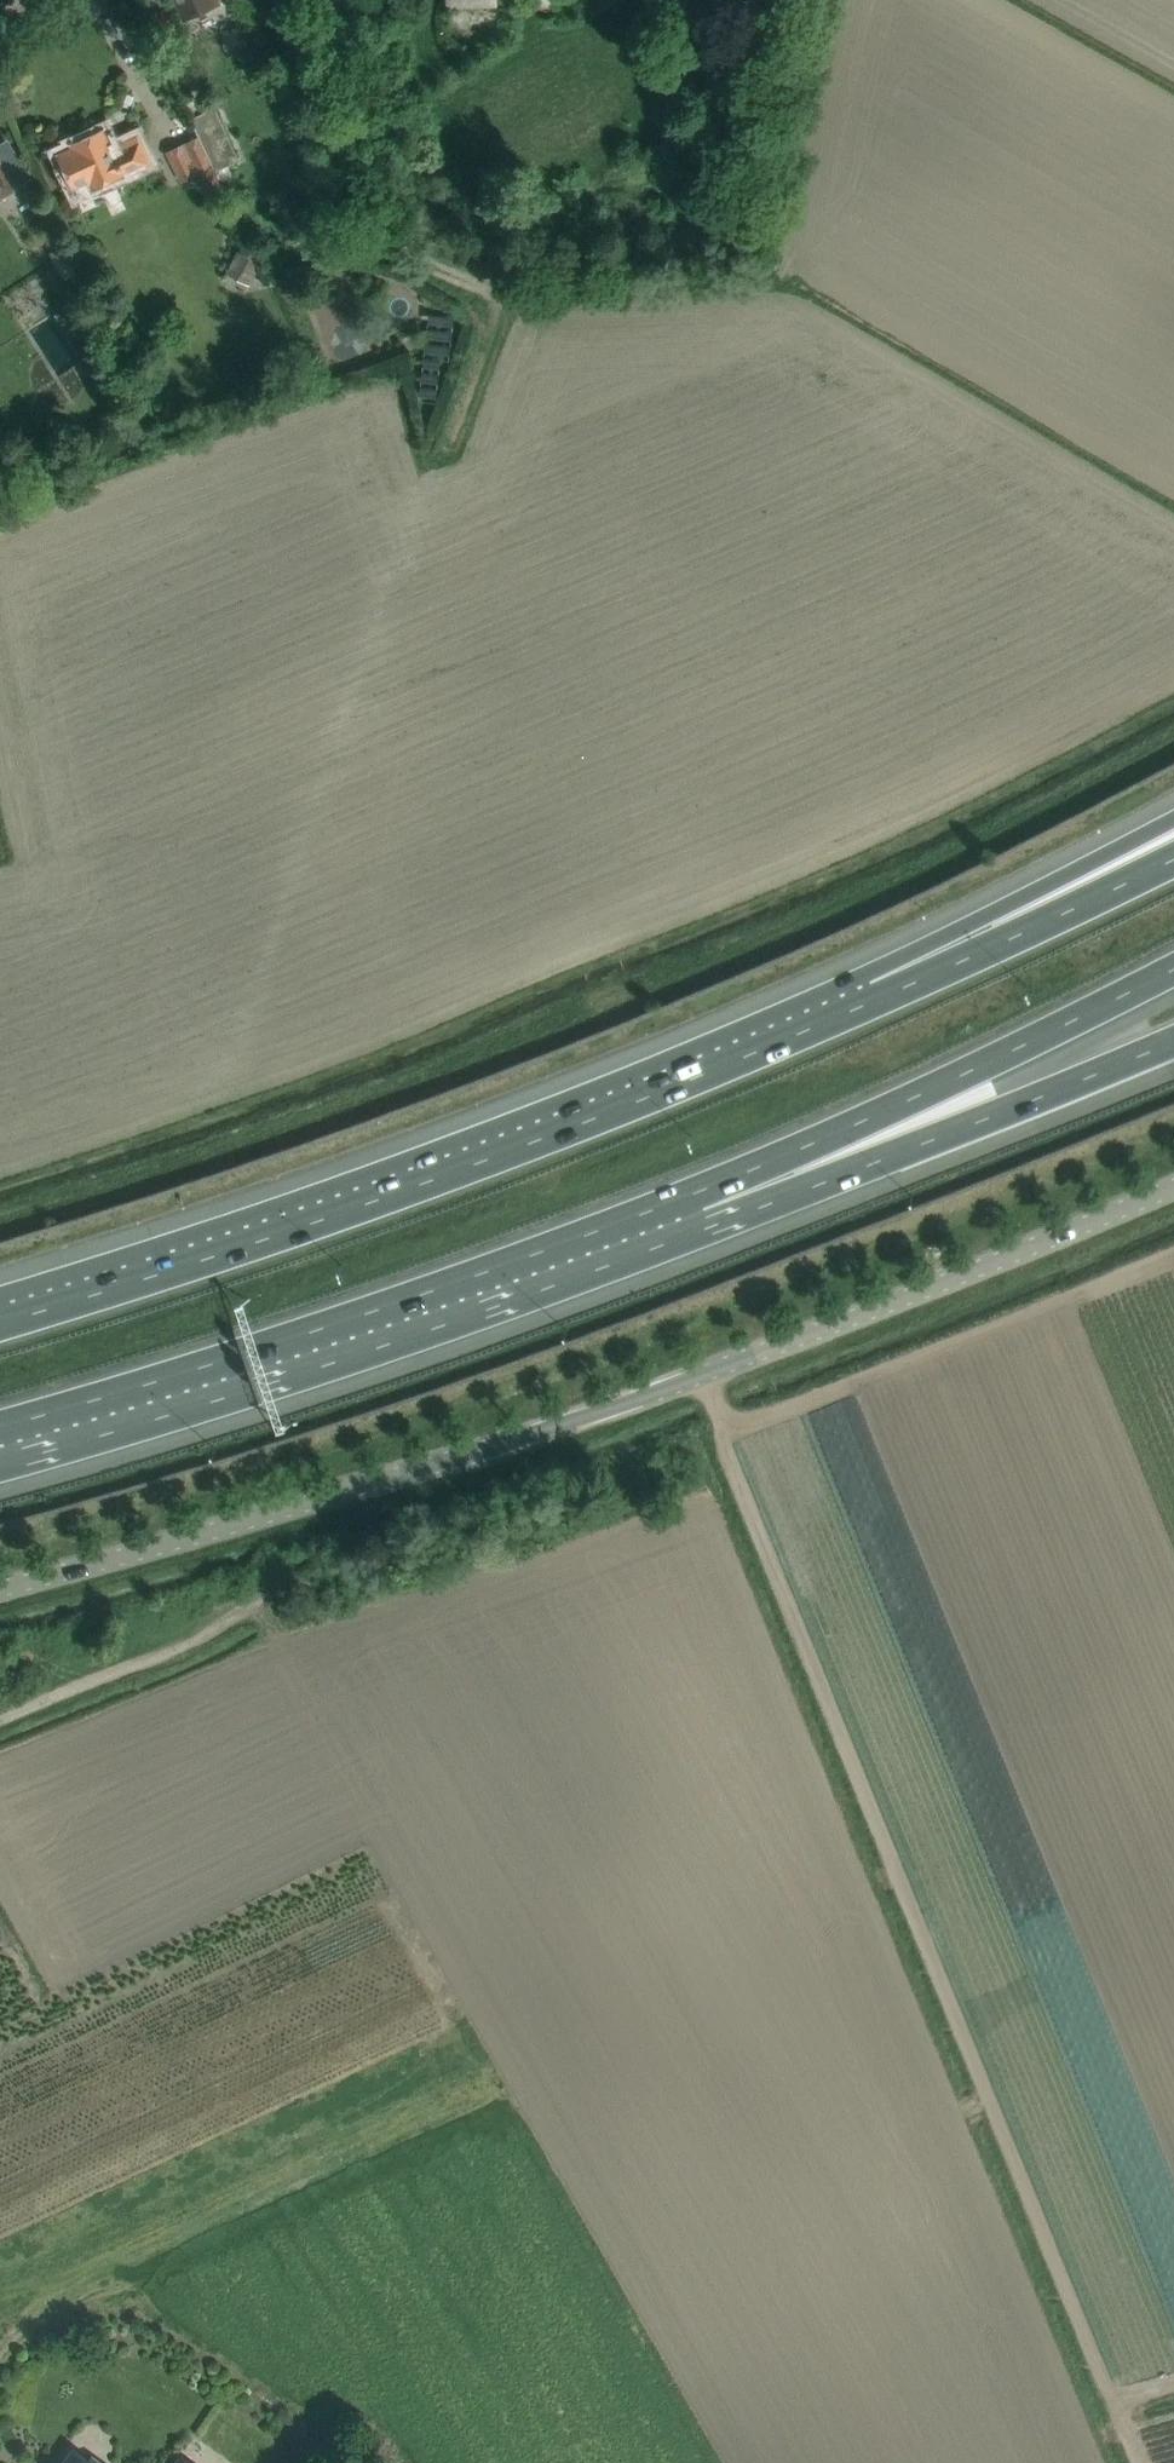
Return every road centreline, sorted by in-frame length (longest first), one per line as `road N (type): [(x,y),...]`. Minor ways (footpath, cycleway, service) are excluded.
road 1 (unclassified): [(0,1590),(457,1460),(757,1358),(1173,1187)]
road 2 (motorway): [(884,996),(533,1142),(0,1326)]
road 3 (motorway): [(0,1427),(371,1311),(693,1193)]
road 4 (motorway): [(693,1193),(1173,976)]
road 5 (motorway): [(693,1193),(979,1121),(1173,1040)]
road 6 (motorway): [(1173,820),(884,996)]
road 7 (motorway): [(1173,860),(884,996)]
road 8 (unclassified): [(0,1725),(178,1652),(252,1603)]

